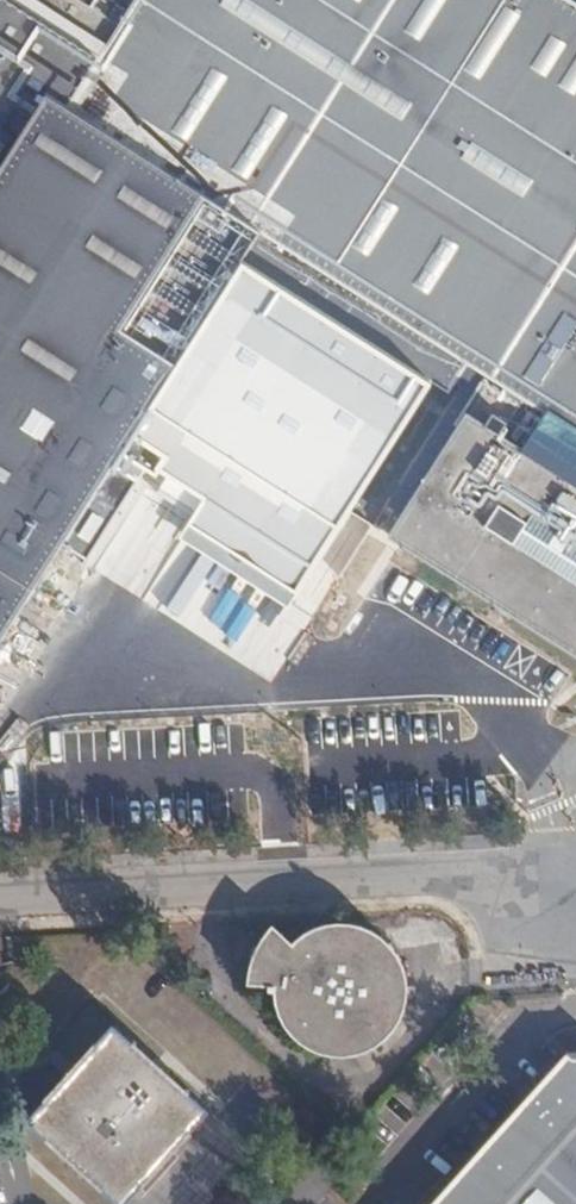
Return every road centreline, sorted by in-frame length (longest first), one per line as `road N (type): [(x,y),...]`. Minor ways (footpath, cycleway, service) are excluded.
road 1 (residential): [(0,896),(477,878),(569,906)]

